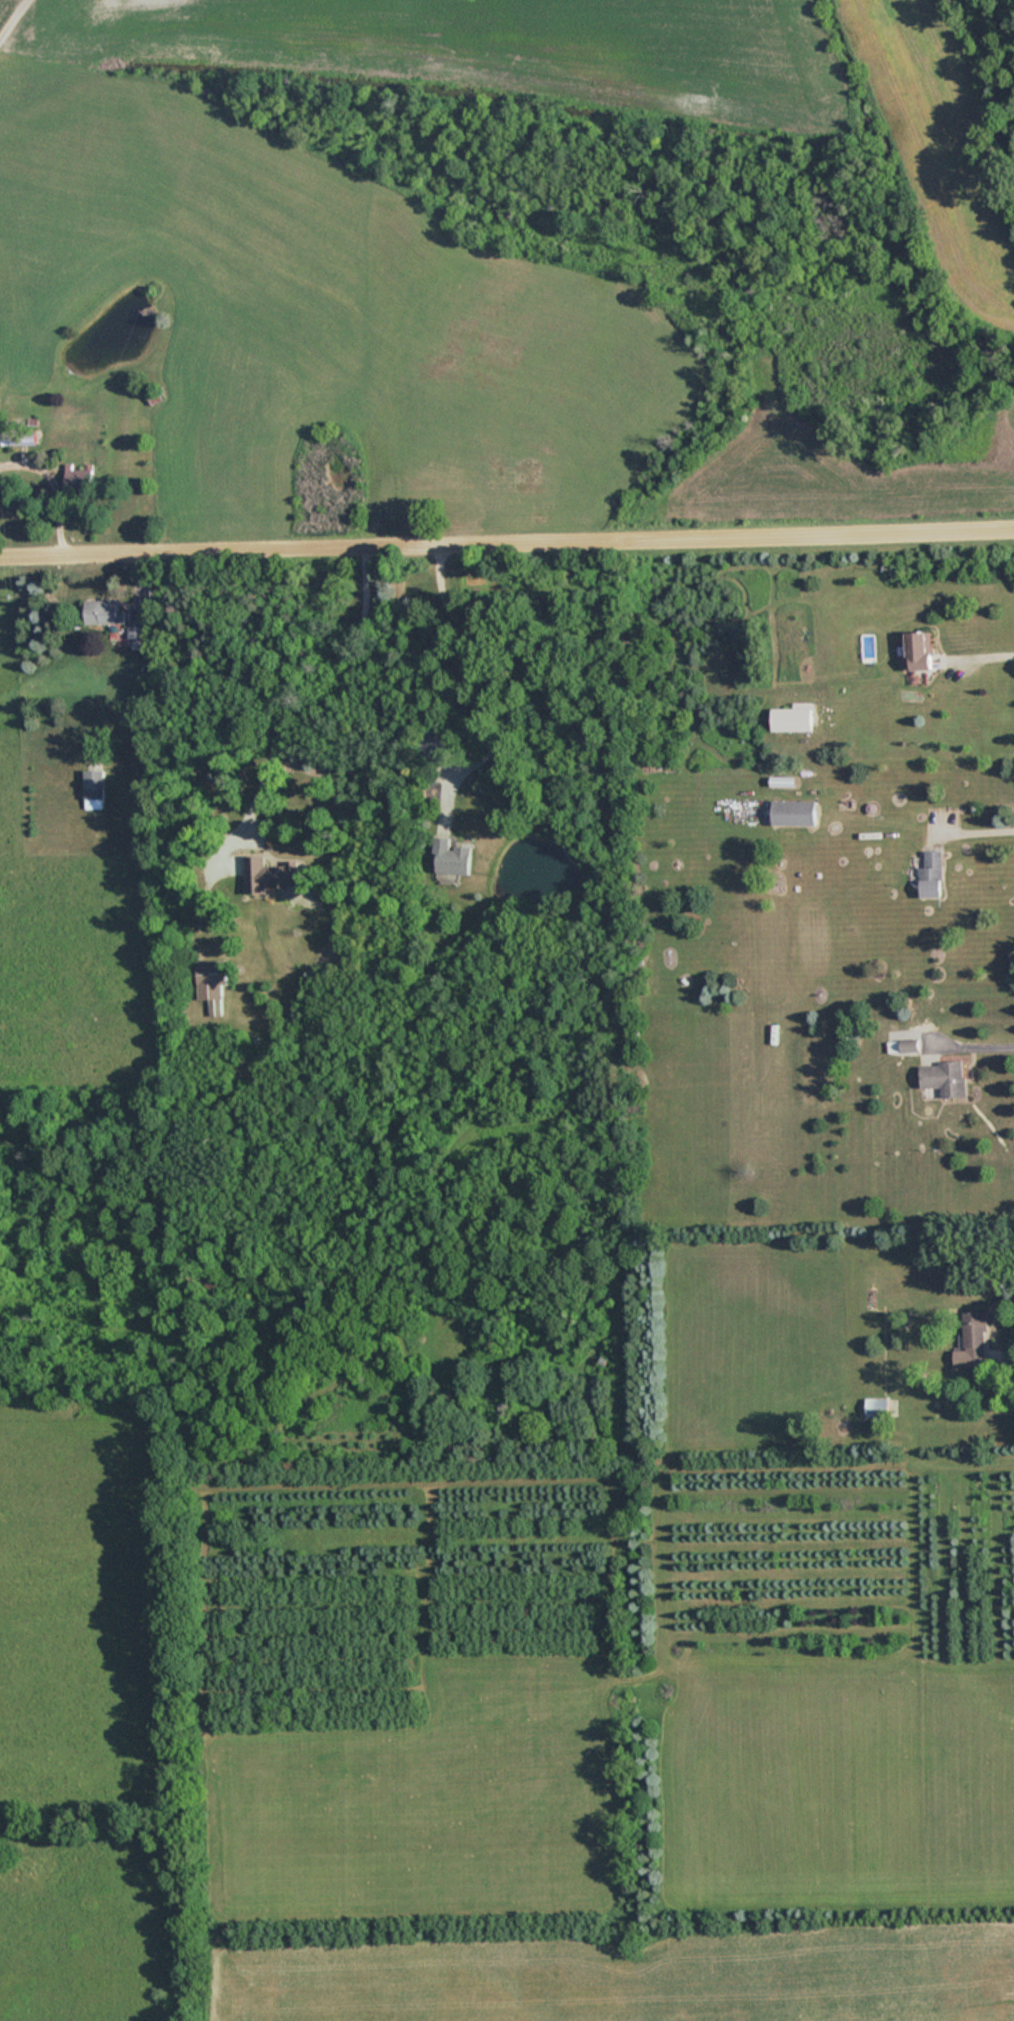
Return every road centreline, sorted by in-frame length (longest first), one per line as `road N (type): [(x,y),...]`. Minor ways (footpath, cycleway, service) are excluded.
road 1 (residential): [(1013,532),(0,554)]

